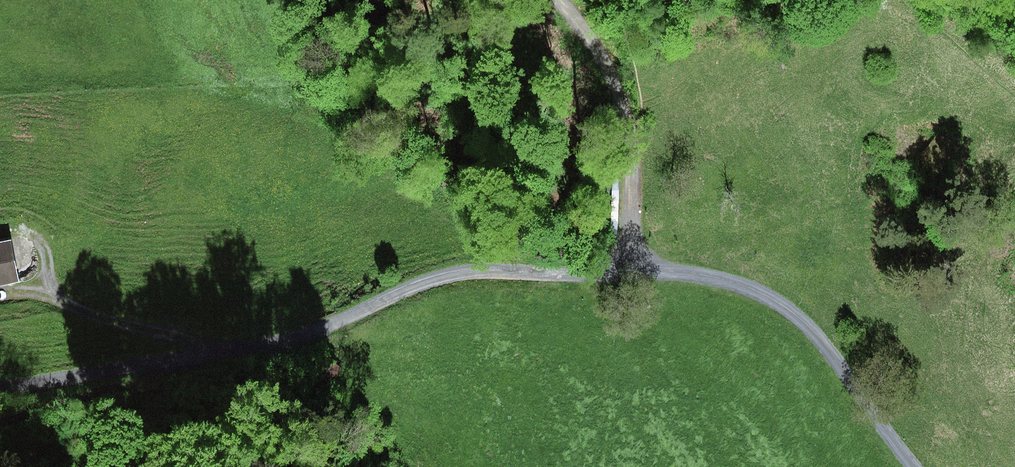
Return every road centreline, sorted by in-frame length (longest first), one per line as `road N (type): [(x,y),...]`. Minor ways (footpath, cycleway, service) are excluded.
road 1 (track): [(632,265),(436,275),(311,332),(0,396)]
road 2 (track): [(632,265),(723,280),(770,299),(816,334),(919,466)]
road 3 (track): [(257,346),(172,335),(76,309),(44,289),(40,238),(0,234)]
road 4 (track): [(559,0),(617,91),(632,142),(632,265)]
road 5 (track): [(0,423),(121,390),(172,360)]

